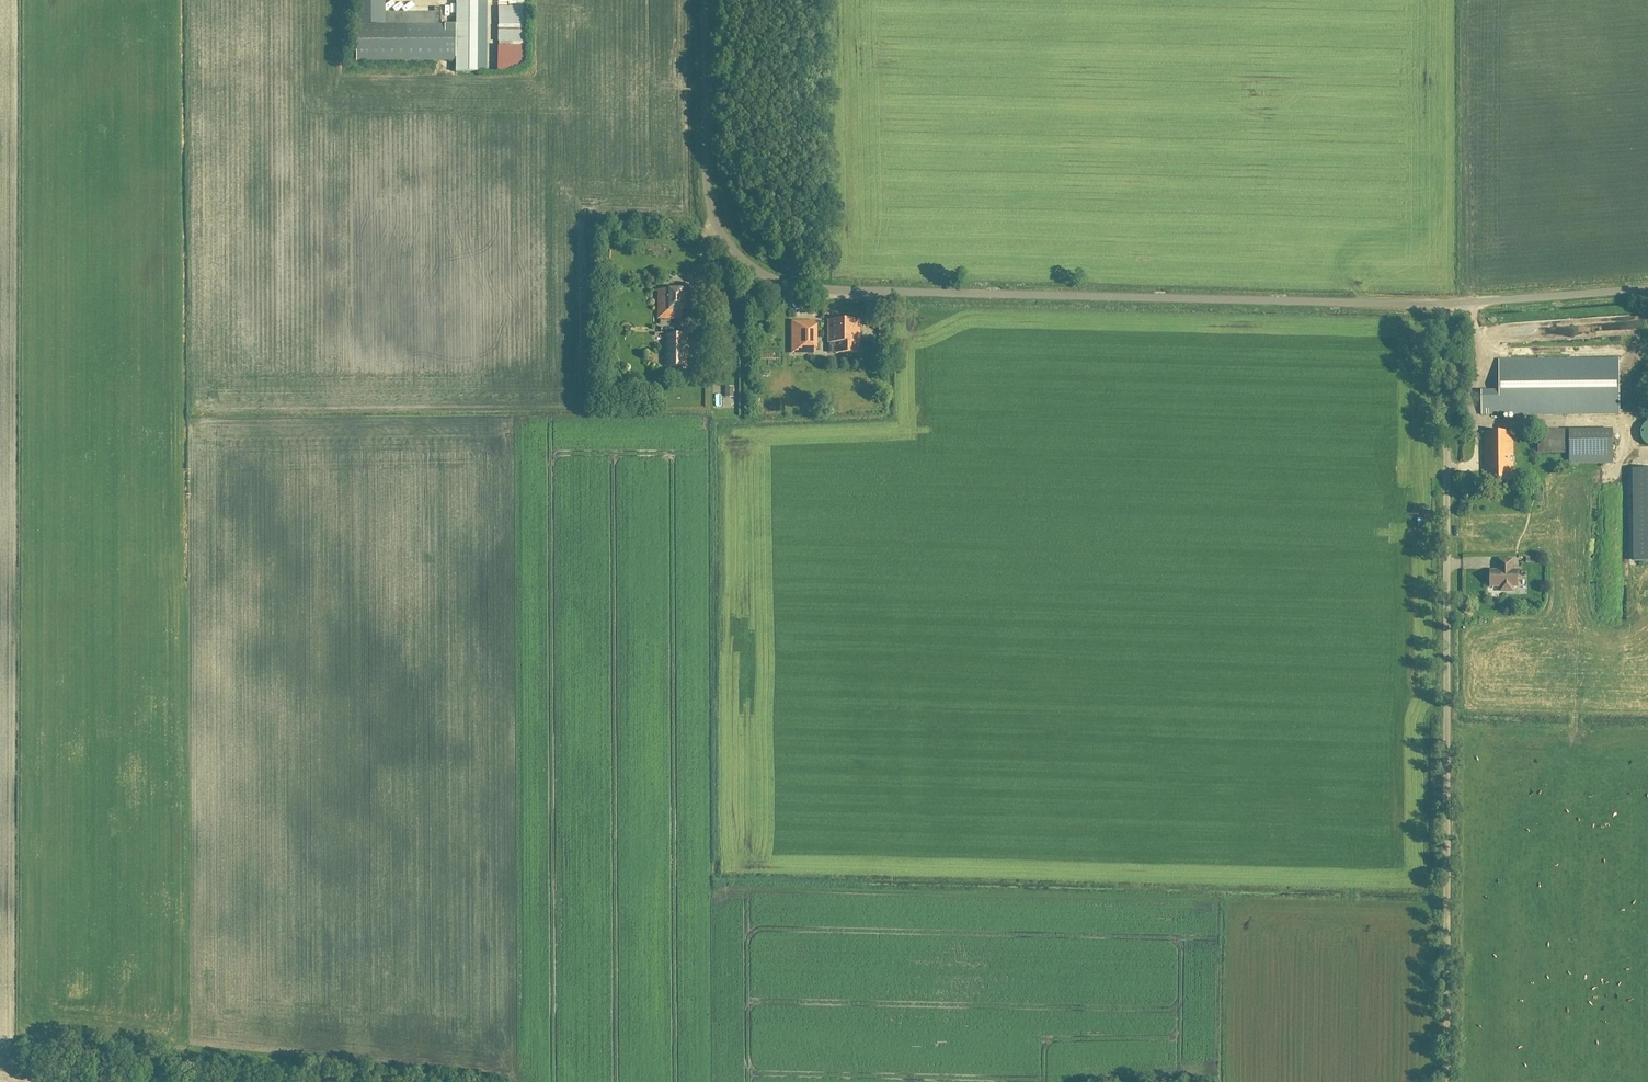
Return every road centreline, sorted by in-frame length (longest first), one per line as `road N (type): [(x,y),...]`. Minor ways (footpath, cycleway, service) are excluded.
road 1 (unclassified): [(1448,305),(843,290),(778,282),(740,259),(710,206),(704,0)]
road 2 (unclassified): [(1450,1081),(1448,305)]
road 3 (unclassified): [(1448,305),(1647,289)]

